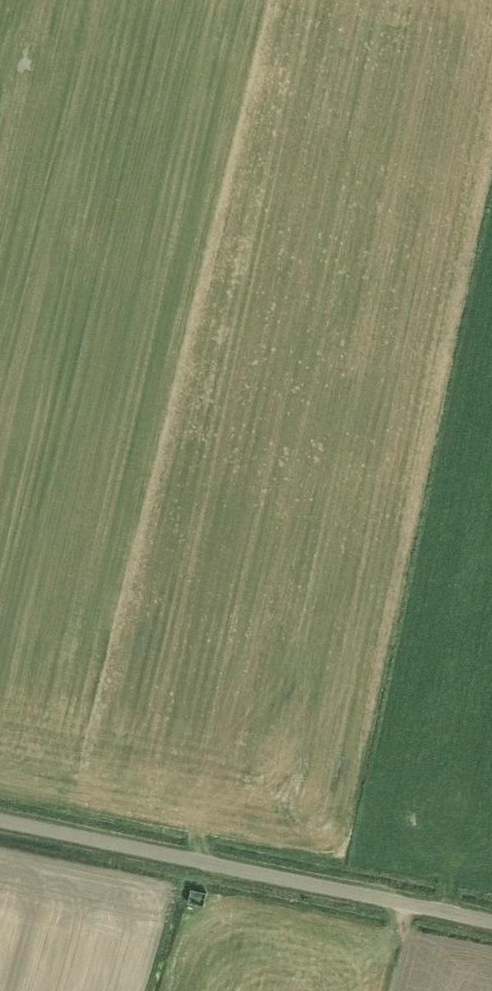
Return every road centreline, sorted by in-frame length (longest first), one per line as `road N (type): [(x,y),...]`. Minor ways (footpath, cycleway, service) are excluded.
road 1 (unclassified): [(491,924),(0,818)]

